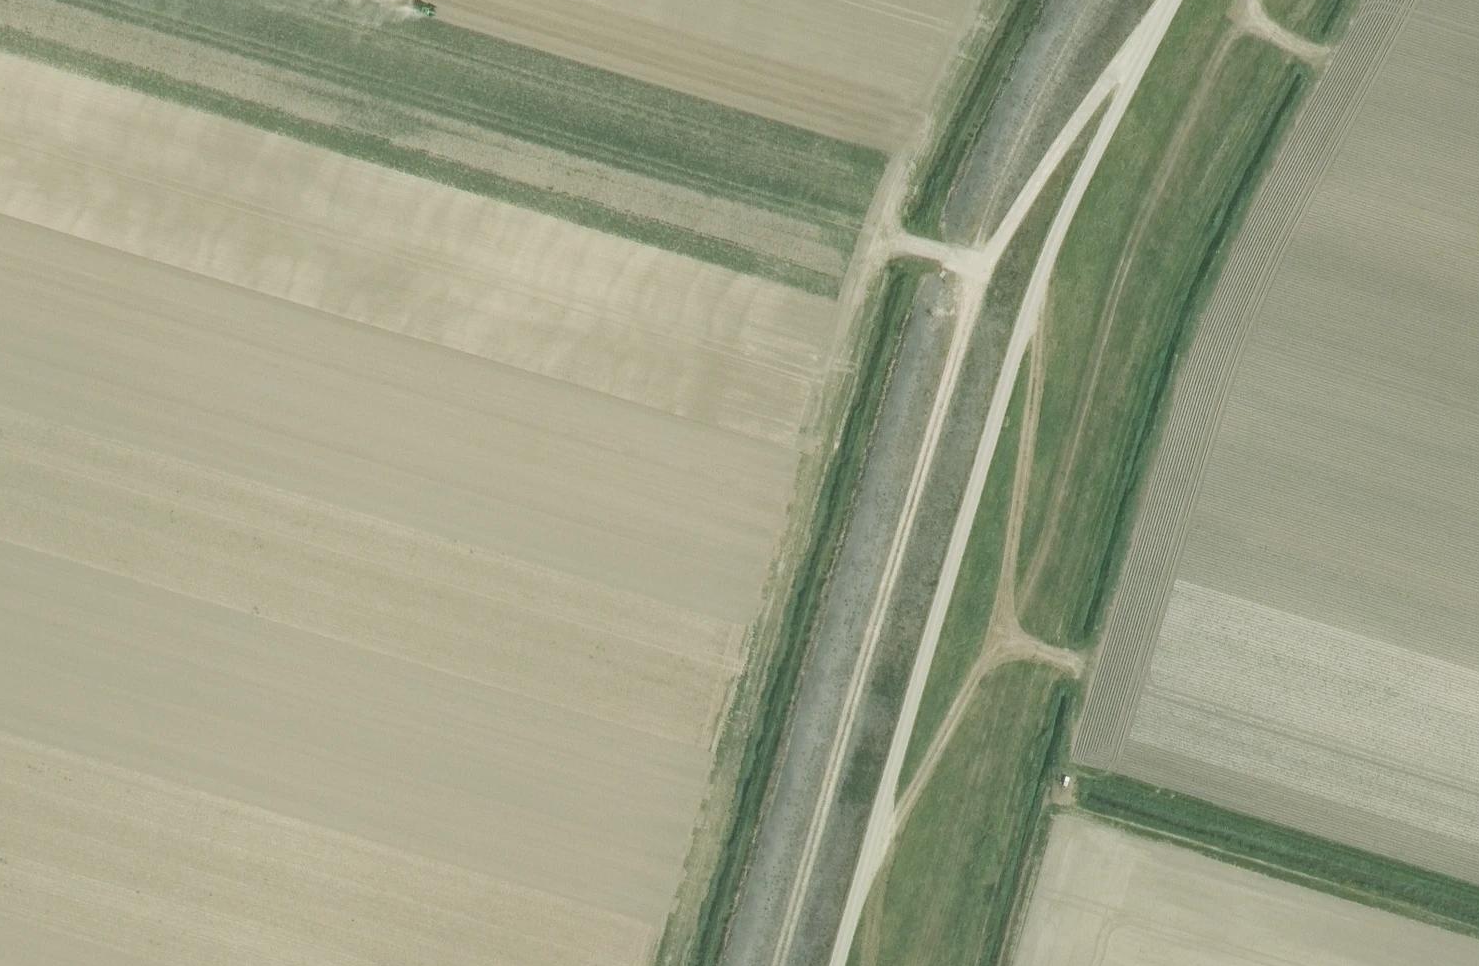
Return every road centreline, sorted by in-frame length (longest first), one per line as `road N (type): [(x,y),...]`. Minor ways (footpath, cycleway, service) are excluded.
road 1 (tertiary): [(836,965),(1030,302),(1171,0)]

